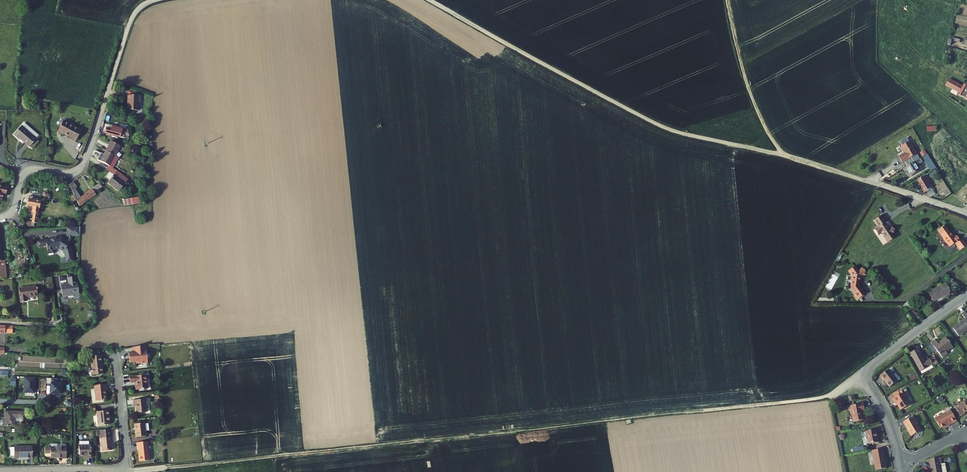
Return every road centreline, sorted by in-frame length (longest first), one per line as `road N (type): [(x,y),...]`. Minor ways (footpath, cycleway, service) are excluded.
road 1 (track): [(123,469),(833,394)]
road 2 (unclassified): [(428,0),(663,127),(865,180)]
road 3 (residential): [(0,218),(13,210),(25,172),(79,168),(132,18),(154,0)]
road 4 (track): [(784,155),(749,92),(727,0)]
road 5 (residential): [(966,295),(860,374)]

